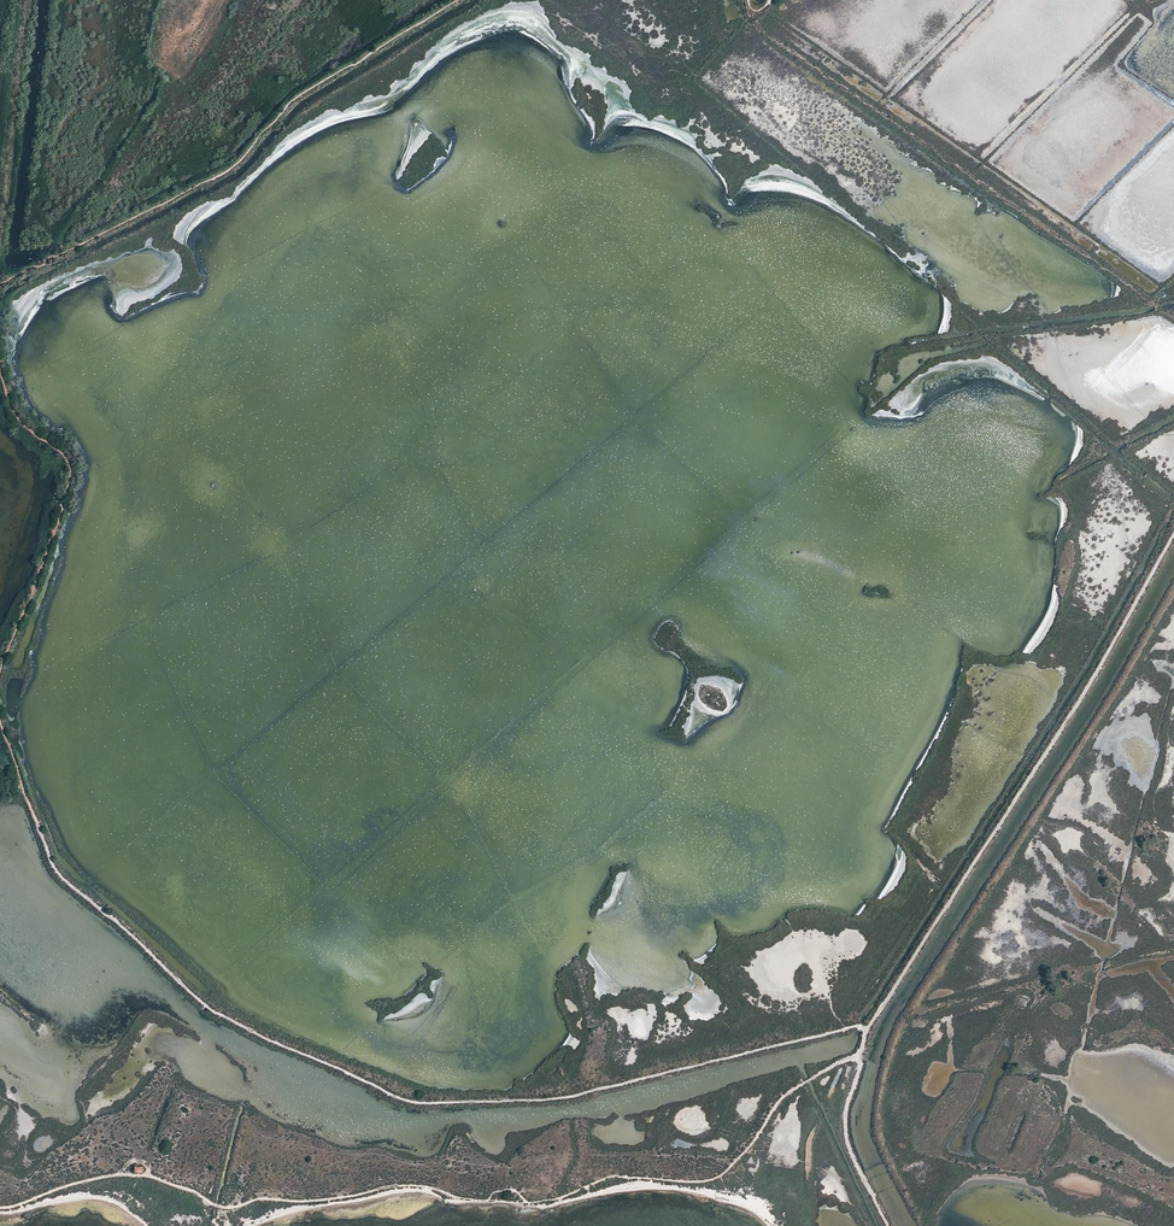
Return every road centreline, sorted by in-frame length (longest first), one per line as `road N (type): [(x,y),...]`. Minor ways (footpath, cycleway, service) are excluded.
road 1 (track): [(0,1207),(108,1176),(149,1176),(230,1208),(399,1186),(508,1204),(555,1200),(610,1178),(706,1182),(742,1155),(783,1097),(858,1057)]
road 2 (track): [(867,1029),(1104,672),(1173,545)]
road 3 (track): [(884,1225),(851,1157),(849,1121),(867,1029)]

